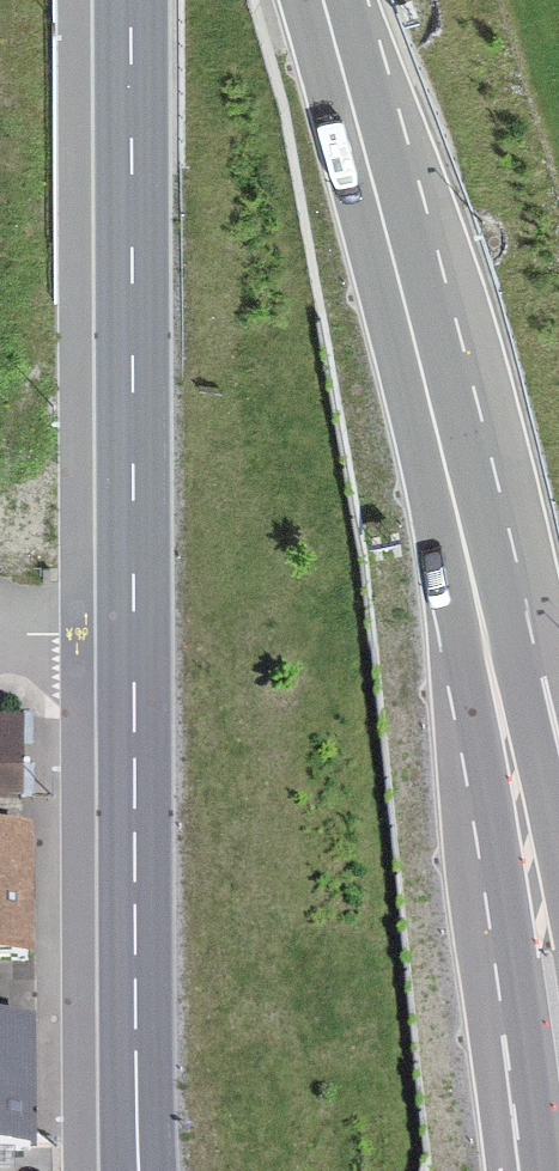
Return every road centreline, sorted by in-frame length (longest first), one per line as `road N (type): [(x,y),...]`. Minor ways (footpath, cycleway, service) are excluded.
road 1 (secondary): [(134,0),(136,636)]
road 2 (trunk): [(455,513),(462,642),(508,890),(541,1142)]
road 3 (secondary): [(136,636),(140,1170)]
road 4 (trunk): [(320,0),(455,513)]
road 5 (trunk): [(558,864),(508,618),(455,513)]
road 6 (residential): [(136,636),(0,630)]

